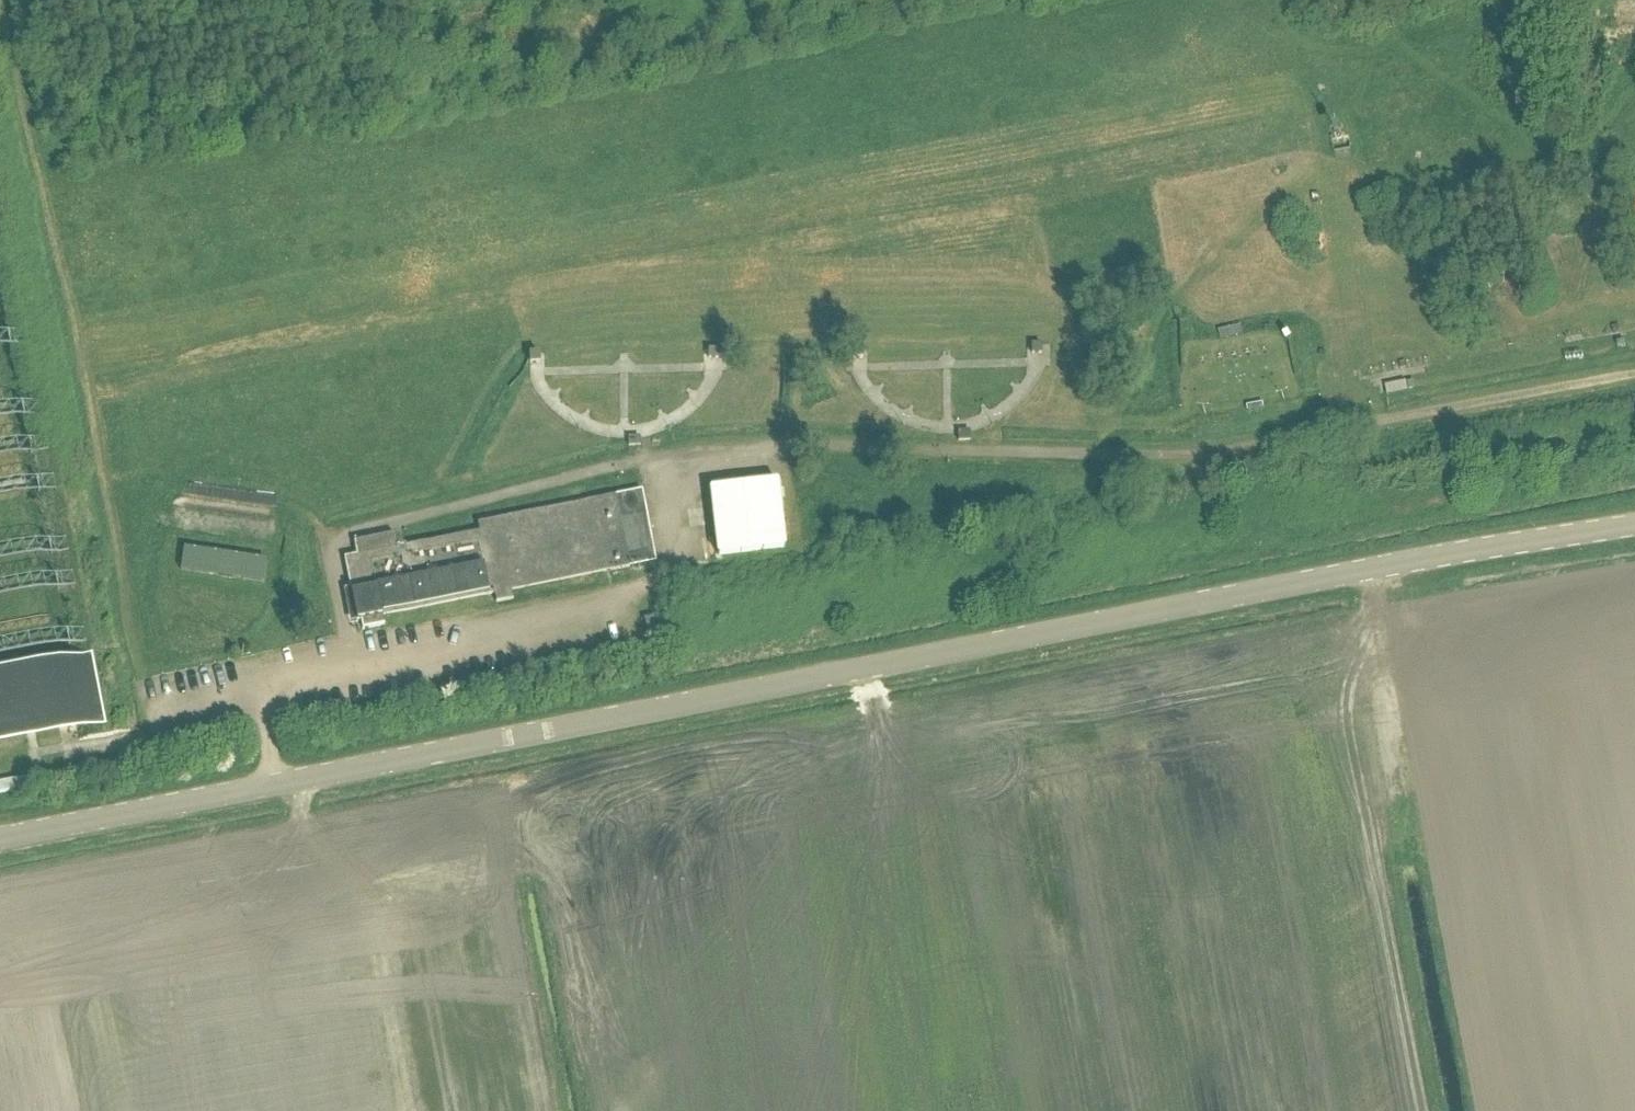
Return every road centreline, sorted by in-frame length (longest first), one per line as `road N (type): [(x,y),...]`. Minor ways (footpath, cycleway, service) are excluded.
road 1 (unclassified): [(0,839),(1634,526)]

